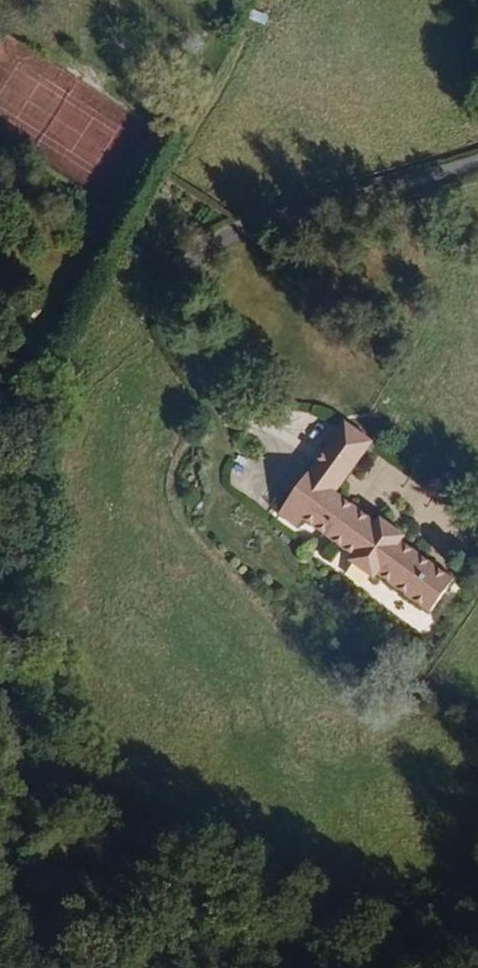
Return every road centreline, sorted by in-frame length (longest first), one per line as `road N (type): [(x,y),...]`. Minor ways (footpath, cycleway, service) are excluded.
road 1 (track): [(477,162),(244,220),(197,254),(175,297),(181,355),(211,386),(282,430)]

